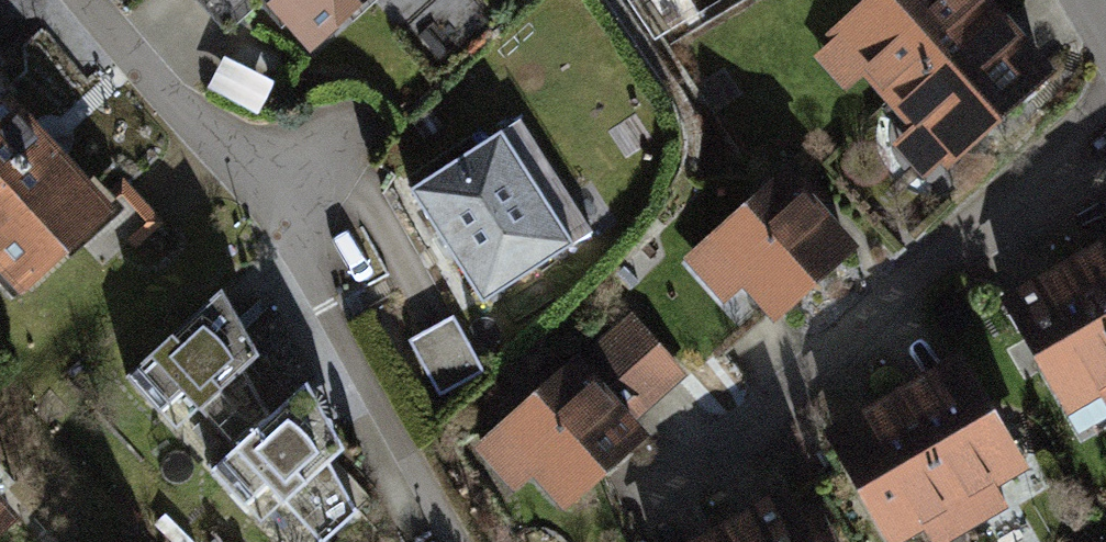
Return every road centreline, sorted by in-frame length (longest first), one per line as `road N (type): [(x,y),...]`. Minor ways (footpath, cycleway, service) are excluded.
road 1 (residential): [(85,0),(290,200),(325,311),(448,541)]
road 2 (residential): [(639,497),(1105,116)]

